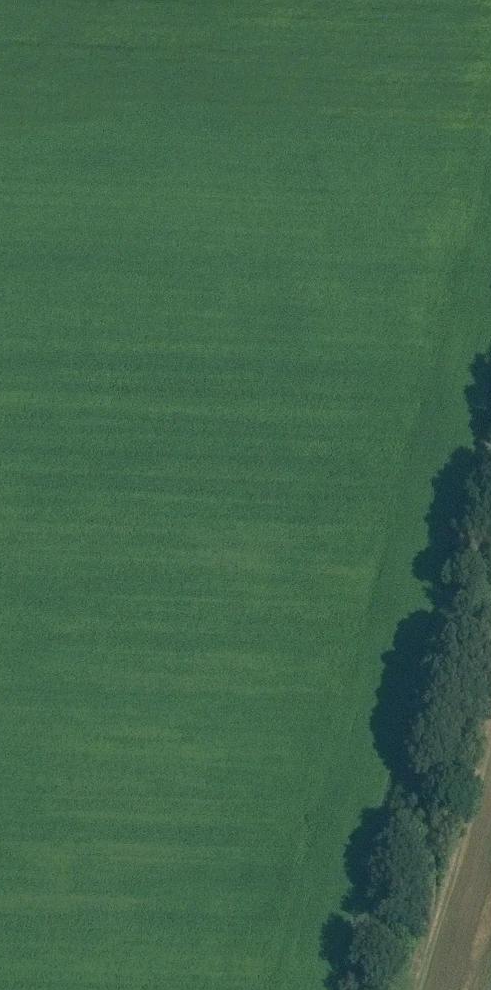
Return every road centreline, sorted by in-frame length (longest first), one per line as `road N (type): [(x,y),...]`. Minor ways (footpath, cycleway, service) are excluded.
road 1 (track): [(490,617),(437,813),(428,924),(411,989)]

